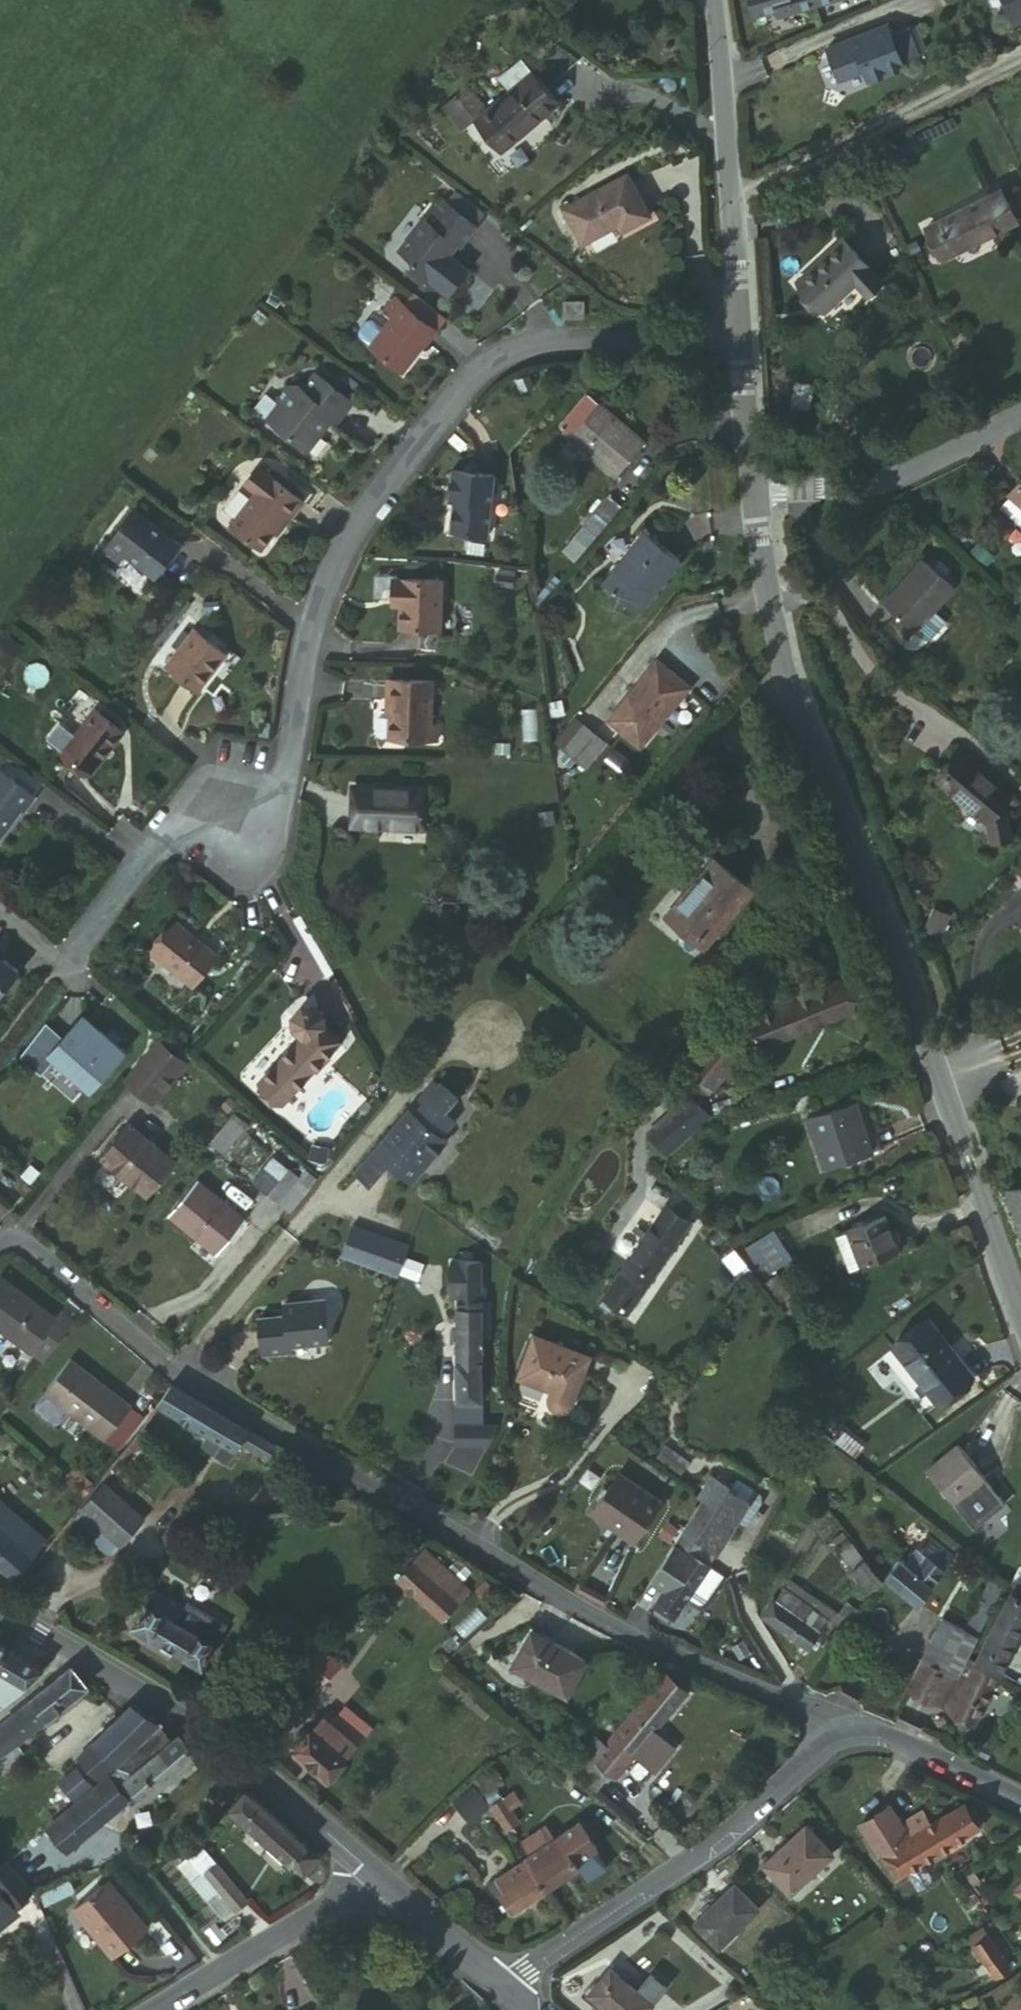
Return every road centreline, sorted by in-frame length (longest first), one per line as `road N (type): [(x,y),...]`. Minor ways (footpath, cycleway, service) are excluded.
road 1 (residential): [(837,1726),(528,1584),(241,1414),(129,1332),(13,1228),(0,1243)]
road 2 (tertiary): [(743,501),(773,634),(1020,1310)]
road 3 (residential): [(731,338),(529,341),(464,371),(347,531),(306,627),(280,760)]
road 4 (tertiary): [(364,1871),(161,1700),(0,1617)]
road 5 (residential): [(837,1726),(694,1853),(496,1982)]
road 6 (tertiary): [(712,0),(731,338)]
road 7 (residential): [(743,501),(873,481),(1020,411)]
road 8 (residential): [(364,1871),(144,2009)]
road 9 (residential): [(280,760),(256,869),(172,823)]
road 10 (residential): [(1020,1801),(859,1724),(837,1726)]
road 11 (tertiary): [(496,1982),(364,1871)]
road 12 (tertiary): [(731,338),(743,501)]
road 13 (residential): [(172,823),(66,946)]
road 14 (residential): [(172,823),(216,754),(280,760)]

